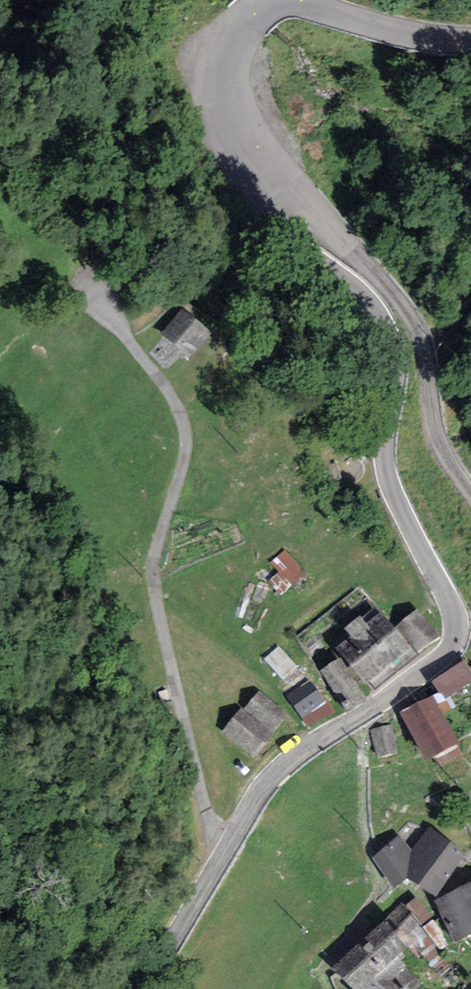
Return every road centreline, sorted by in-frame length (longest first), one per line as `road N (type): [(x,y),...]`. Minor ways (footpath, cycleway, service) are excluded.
road 1 (unclassified): [(222,45),(216,87),(245,173),(296,241),(372,305),(390,336),(396,371),(384,441),(389,477),(455,632),(431,666),(271,776),(174,939),(128,988)]
road 2 (residential): [(222,45),(319,215),(415,324),(439,443),(470,494)]
road 3 (unclassified): [(470,39),(384,26),(300,0)]

